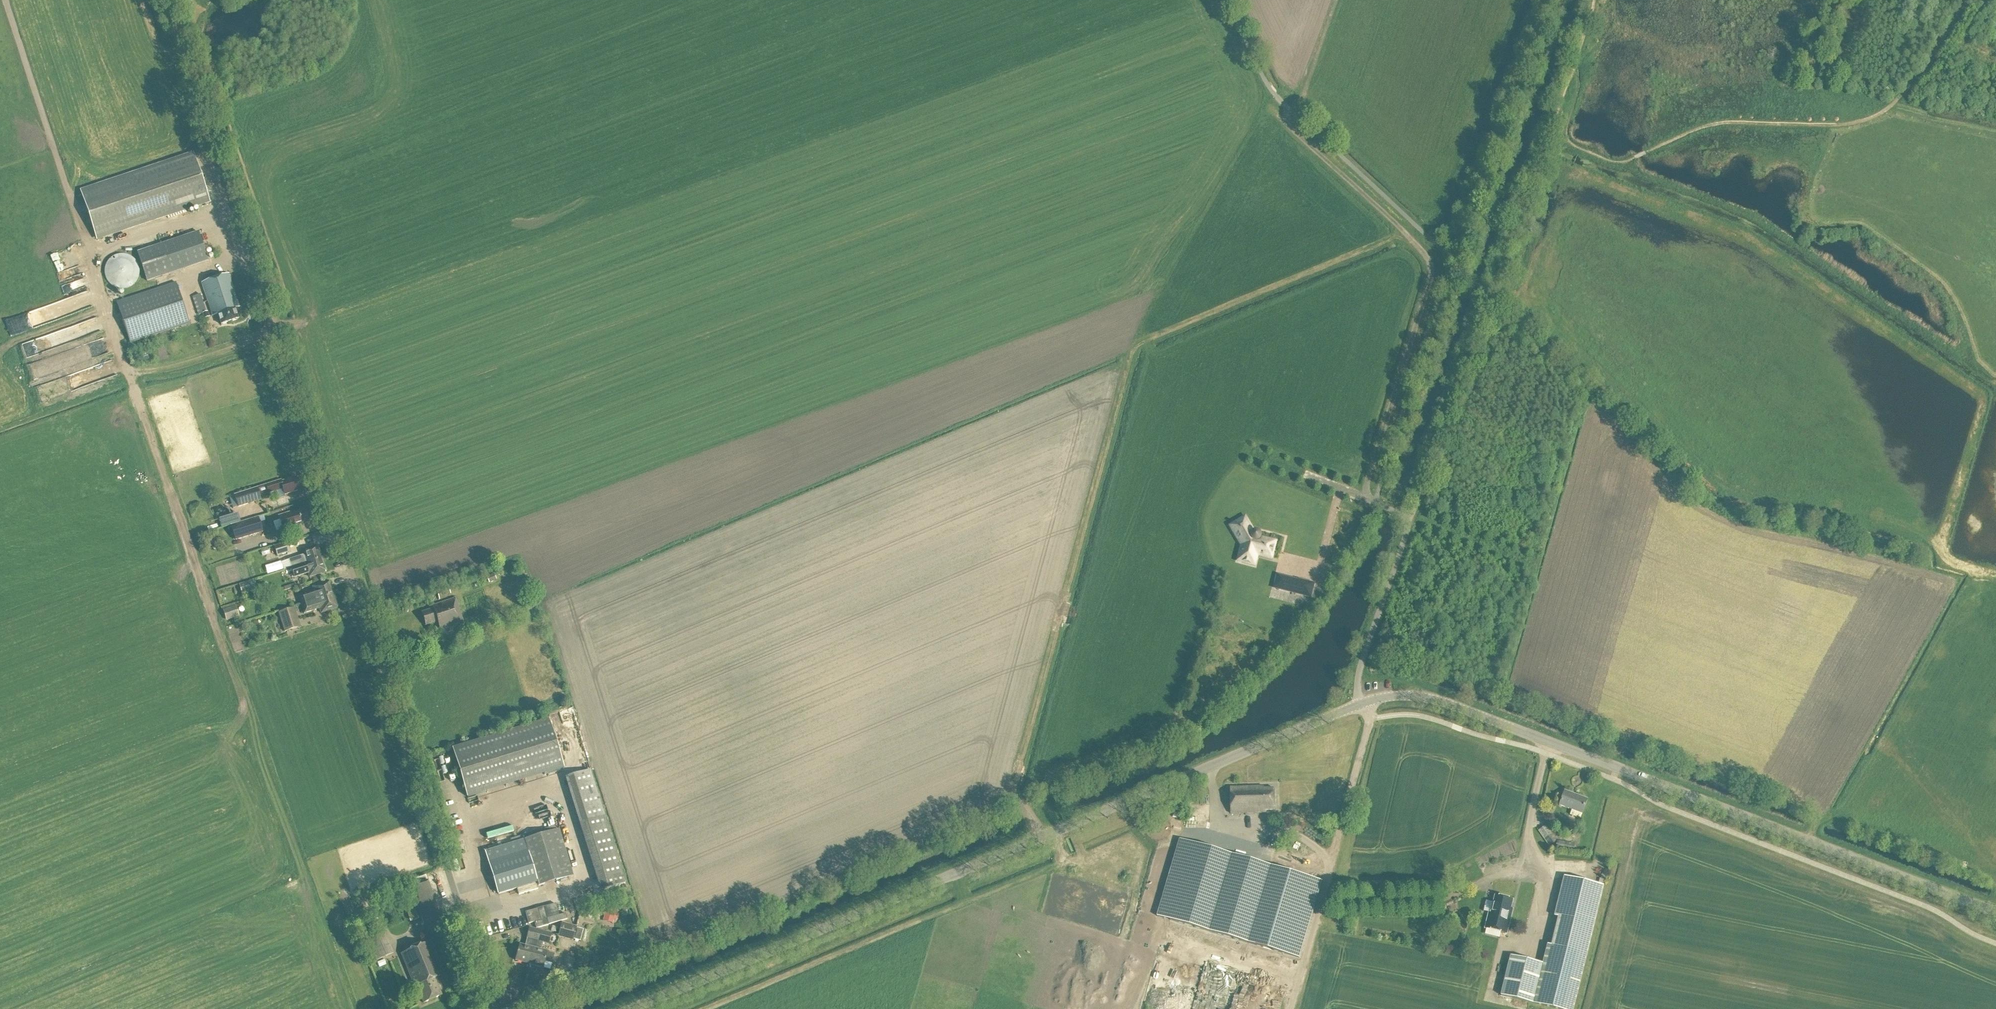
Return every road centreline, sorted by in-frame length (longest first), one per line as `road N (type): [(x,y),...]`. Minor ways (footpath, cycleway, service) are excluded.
road 1 (unclassified): [(492,1008),(249,253)]
road 2 (unclassified): [(1360,705),(631,1008)]
road 3 (unclassified): [(1995,913),(1442,703),(1408,696),(1360,705)]
road 4 (track): [(1594,0),(1410,520)]
road 5 (track): [(94,262),(245,710)]
road 6 (track): [(1273,111),(1431,264),(1363,497)]
road 7 (track): [(1371,701),(1291,1008)]
road 8 (track): [(249,253),(165,0)]
road 9 (unclassified): [(1375,502),(1410,520),(1360,670),(1360,705)]
road 10 (track): [(1849,124),(1881,113),(1921,75),(1966,0)]
road 11 (track): [(128,374),(187,364),(275,333)]

